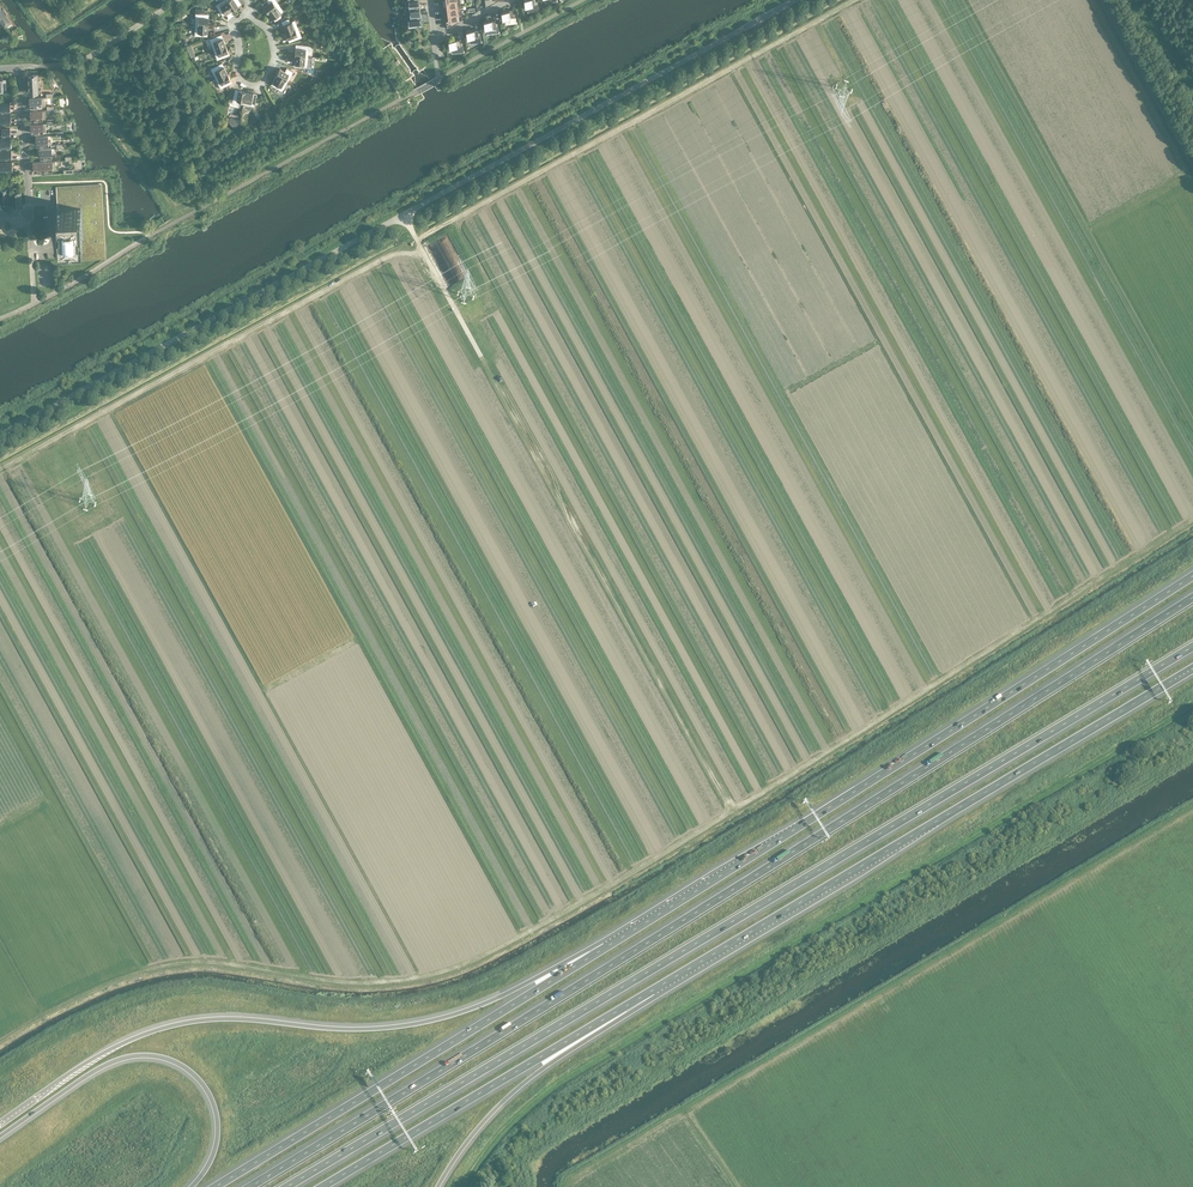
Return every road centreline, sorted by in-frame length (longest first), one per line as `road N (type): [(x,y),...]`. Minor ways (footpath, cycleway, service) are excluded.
road 1 (motorway): [(1192,598),(251,1186)]
road 2 (motorway): [(286,1186),(1192,646)]
road 3 (tertiary): [(0,435),(797,0)]
road 4 (motorway): [(1192,576),(606,947)]
road 5 (motorway): [(606,947),(501,997),(422,1023),(352,1029),(238,1018),(164,1028),(92,1059),(0,1124)]
road 6 (motorway): [(652,991),(1192,668)]
road 7 (motorway): [(606,947),(217,1186)]
road 8 (motorway): [(321,1186),(652,991)]
road 9 (motorway): [(0,1136),(108,1064),(138,1055),(172,1061),(204,1086),(218,1123),(211,1160),(191,1186)]
road 10 (motorway): [(439,1186),(507,1101),(652,991)]
road 11 (residential): [(250,16),(235,27),(239,78),(254,87),(267,81),(276,54),(257,22)]
road 12 (residential): [(28,201),(21,68)]

